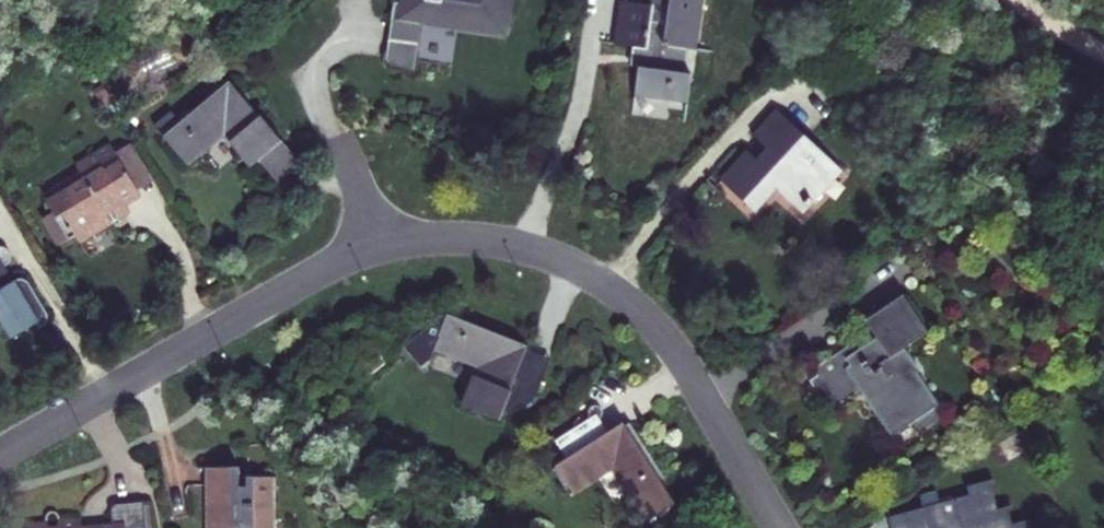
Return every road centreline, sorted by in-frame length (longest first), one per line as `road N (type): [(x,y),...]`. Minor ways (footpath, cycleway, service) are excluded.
road 1 (residential): [(0,452),(358,251),(434,236),(496,240),(578,267),(648,319),(781,527)]

